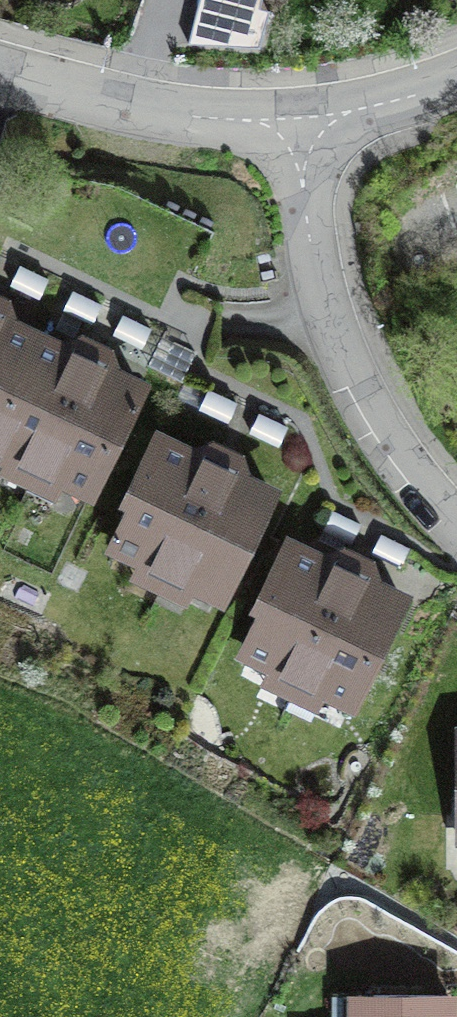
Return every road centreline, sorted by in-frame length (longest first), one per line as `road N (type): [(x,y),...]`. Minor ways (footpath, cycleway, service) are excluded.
road 1 (residential): [(289,123),(321,317),(406,465),(456,518)]
road 2 (residential): [(289,123),(177,113),(0,67)]
road 3 (residential): [(456,72),(289,123)]

